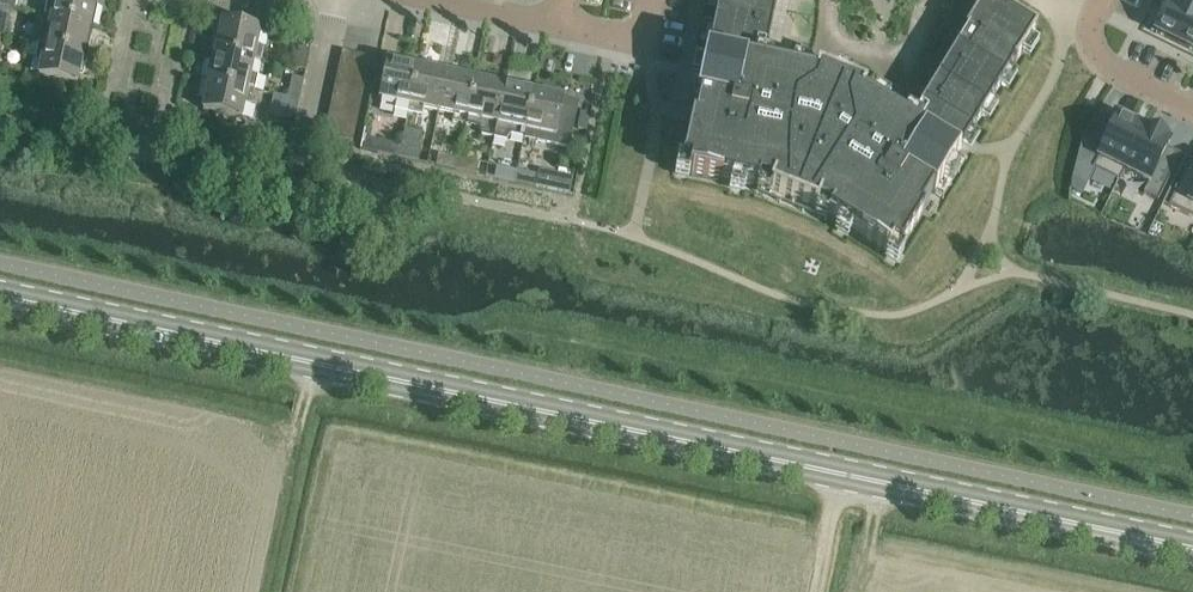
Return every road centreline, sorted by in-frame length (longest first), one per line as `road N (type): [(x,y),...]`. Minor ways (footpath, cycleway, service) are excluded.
road 1 (primary): [(1192,549),(0,297)]
road 2 (residential): [(433,0),(644,46),(654,0)]
road 3 (residential): [(1192,107),(1103,63),(1089,39),(1100,0)]
road 4 (track): [(819,591),(844,474)]

